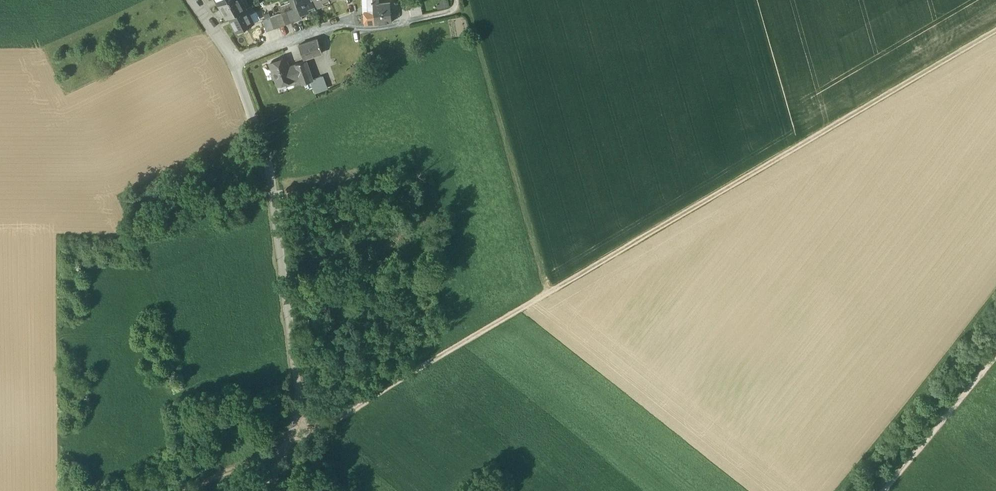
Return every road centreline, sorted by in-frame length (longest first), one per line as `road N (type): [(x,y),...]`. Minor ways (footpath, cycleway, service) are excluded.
road 1 (track): [(302,433),(328,427),(995,36)]
road 2 (unclassified): [(277,490),(302,433),(306,382),(262,139)]
road 3 (track): [(550,293),(465,0)]
road 4 (track): [(995,360),(888,490)]
road 5 (residential): [(233,61),(354,17)]

